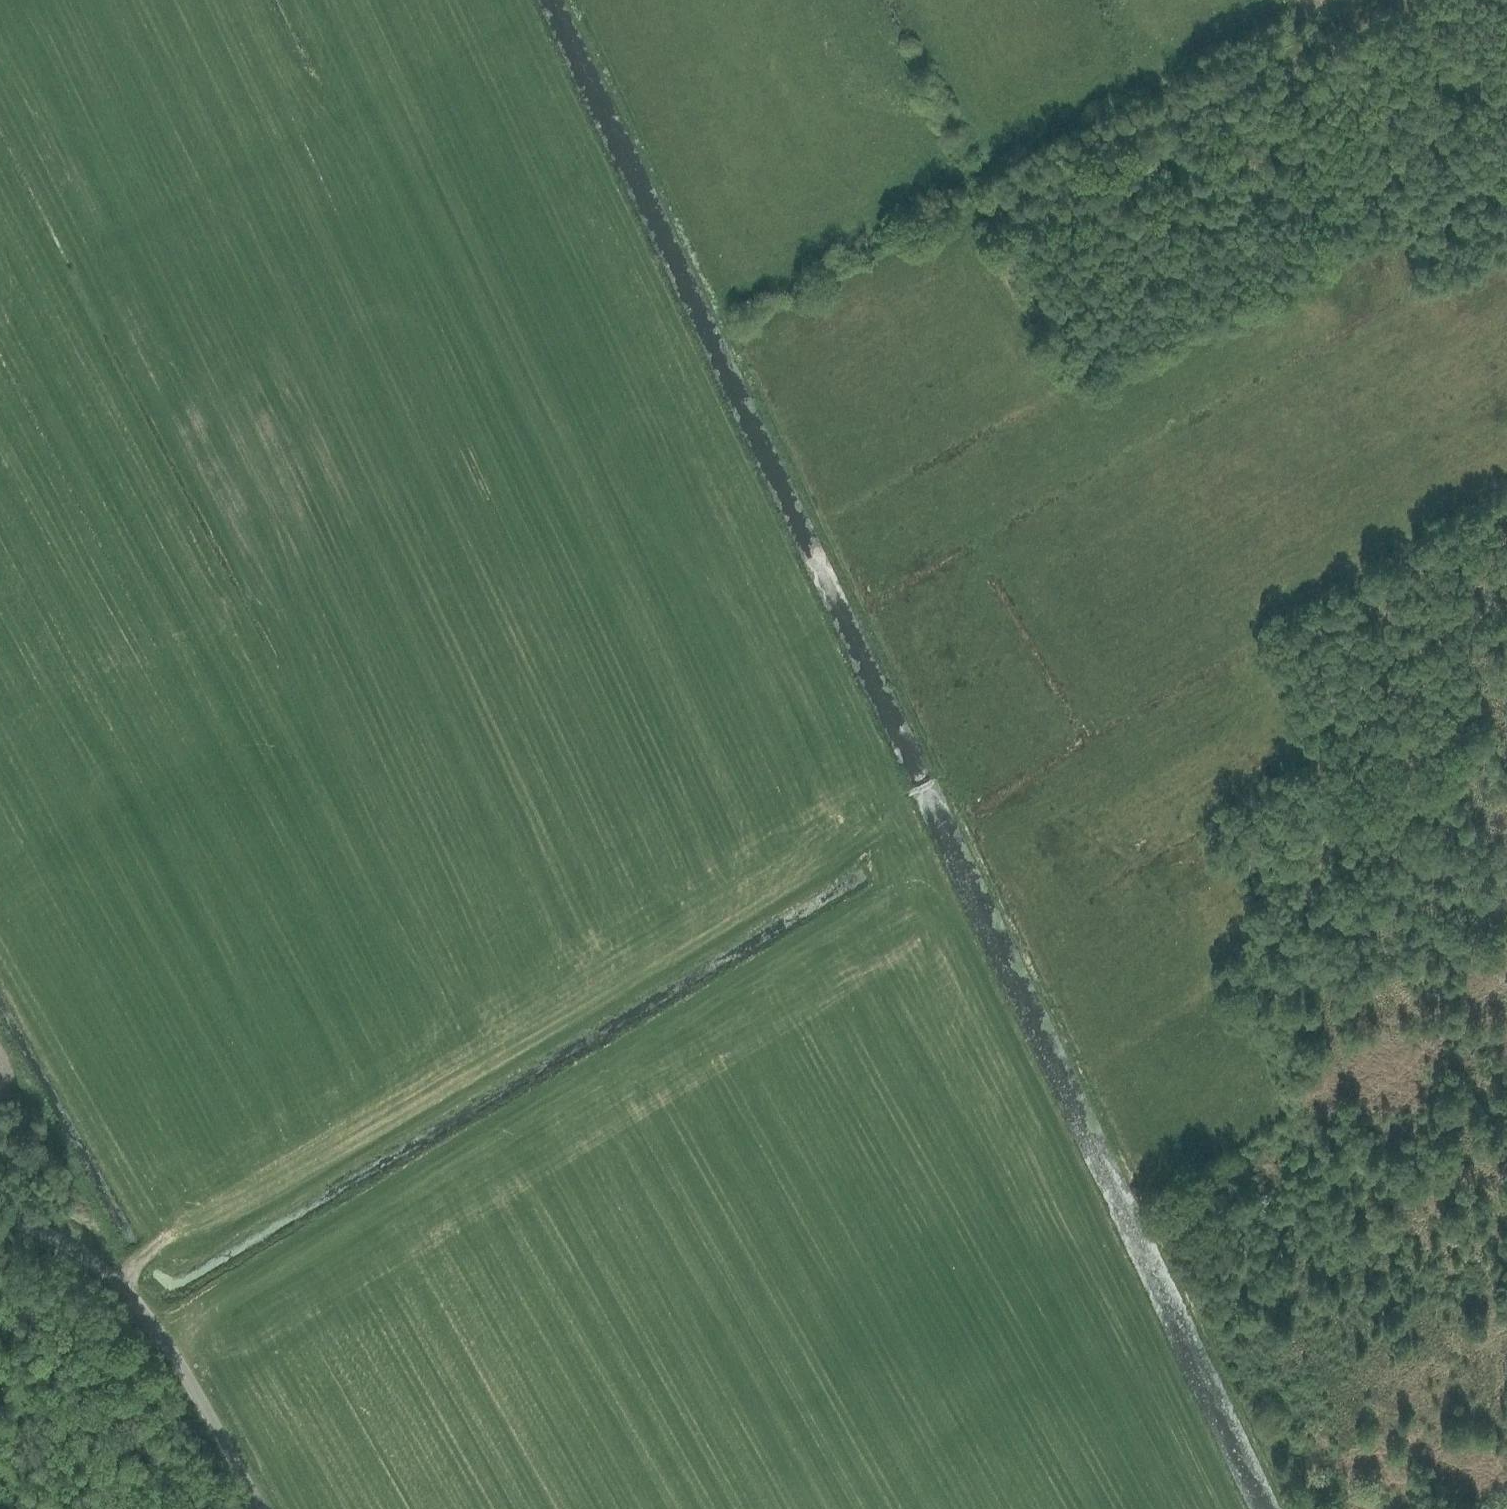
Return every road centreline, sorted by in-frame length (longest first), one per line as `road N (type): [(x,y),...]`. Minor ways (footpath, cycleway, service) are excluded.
road 1 (unclassified): [(263,1508),(178,1357),(130,1291),(59,1237),(0,1213)]

